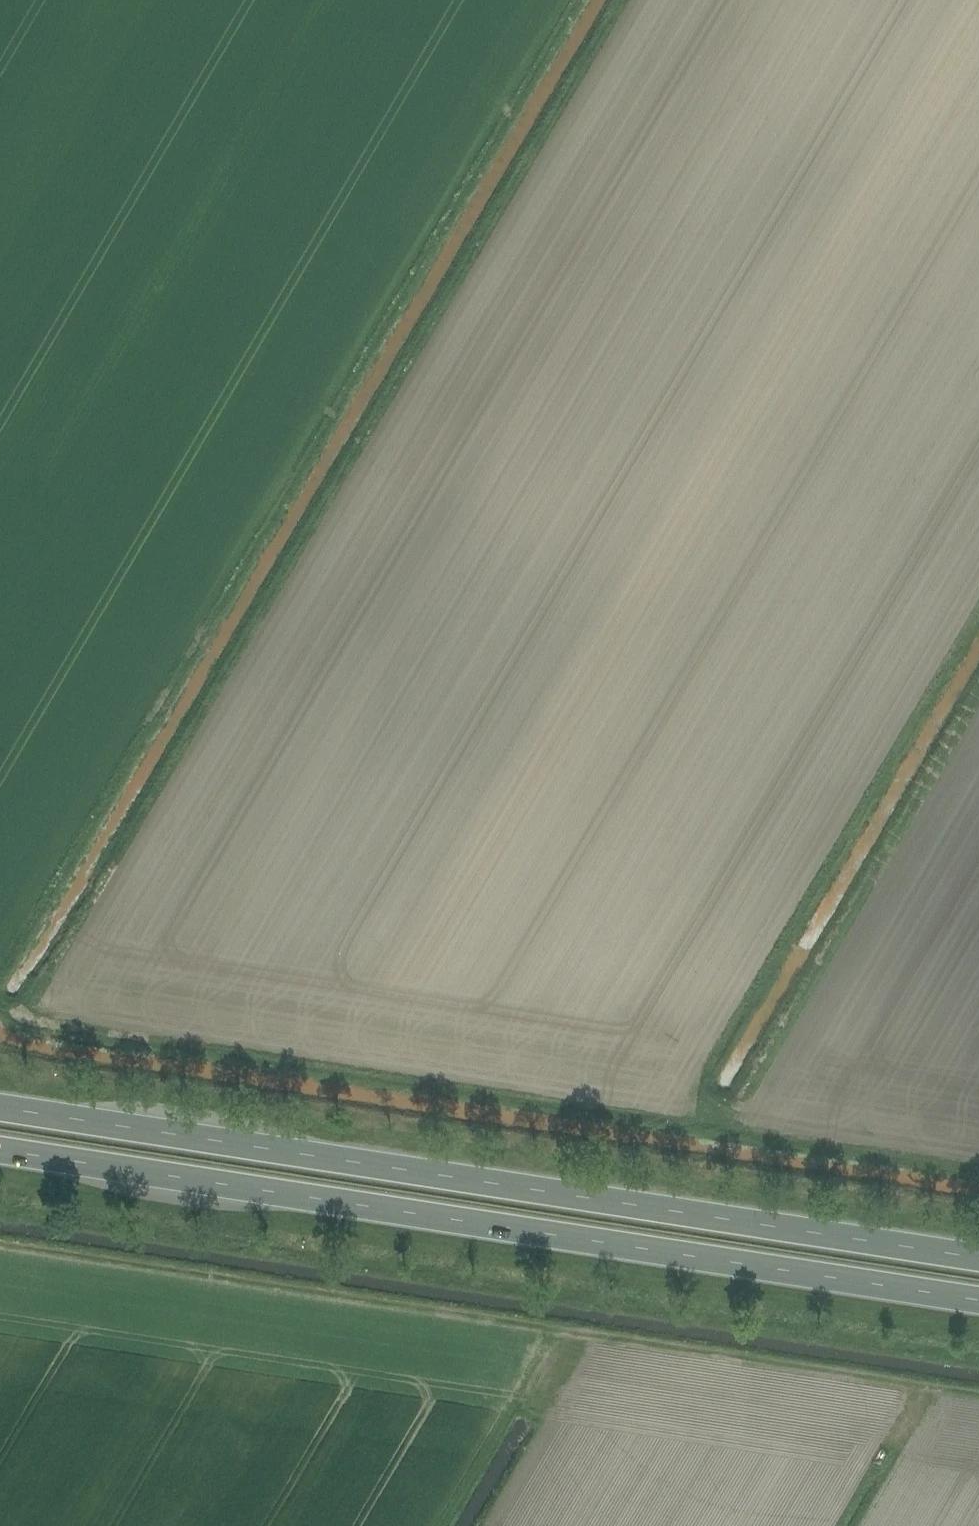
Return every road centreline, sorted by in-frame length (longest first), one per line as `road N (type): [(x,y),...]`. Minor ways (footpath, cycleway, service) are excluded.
road 1 (trunk): [(978,1257),(0,1105)]
road 2 (trunk): [(0,1148),(978,1298)]

